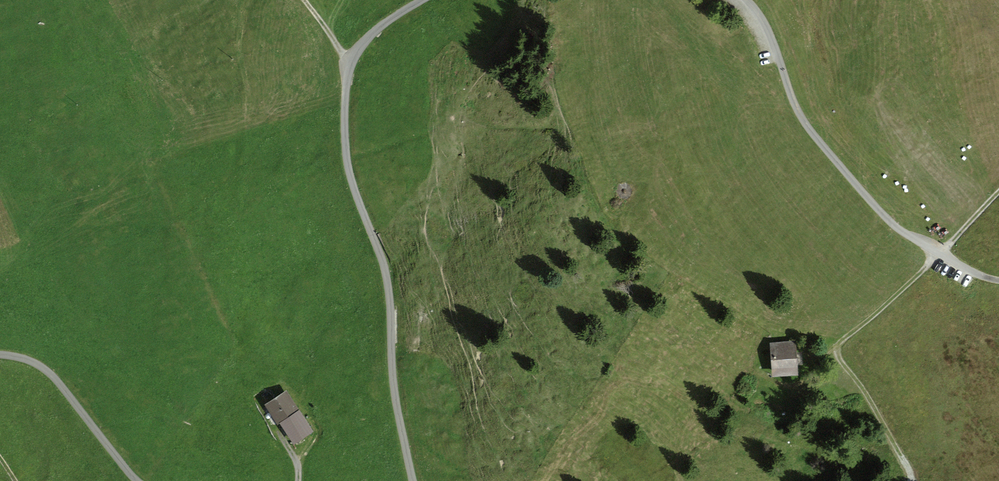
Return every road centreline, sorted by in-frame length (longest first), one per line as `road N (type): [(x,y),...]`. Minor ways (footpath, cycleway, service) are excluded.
road 1 (unclassified): [(415,480),(385,261),(357,194),(344,119),(352,59),(382,27),(426,0)]
road 2 (unclassified): [(744,0),(762,17),(811,131),(847,176),(896,228),(998,280)]
road 3 (track): [(998,188),(837,348),(911,480)]
road 4 (unclassified): [(0,356),(27,358),(61,382),(141,480)]

